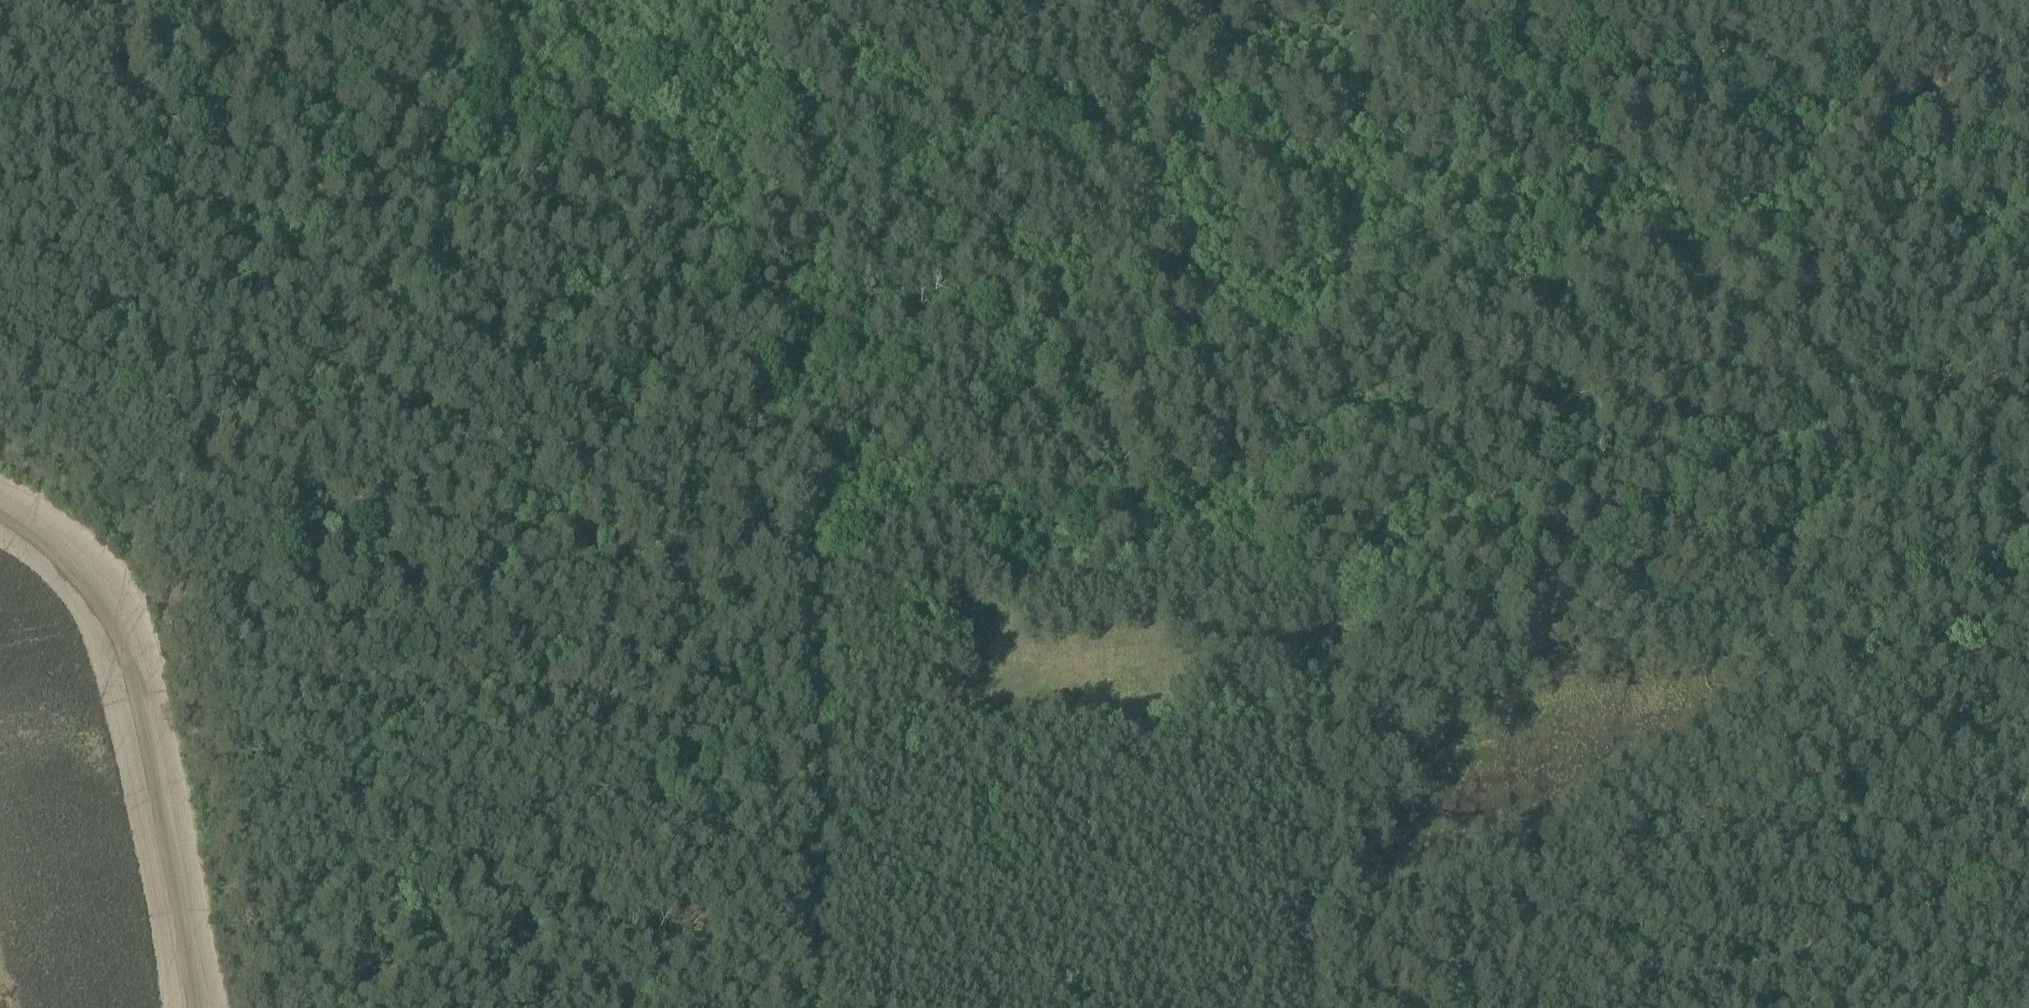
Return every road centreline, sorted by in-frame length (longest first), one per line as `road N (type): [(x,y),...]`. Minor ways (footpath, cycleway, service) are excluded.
road 1 (track): [(0,511),(68,548),(101,585),(133,648),(200,1007)]

